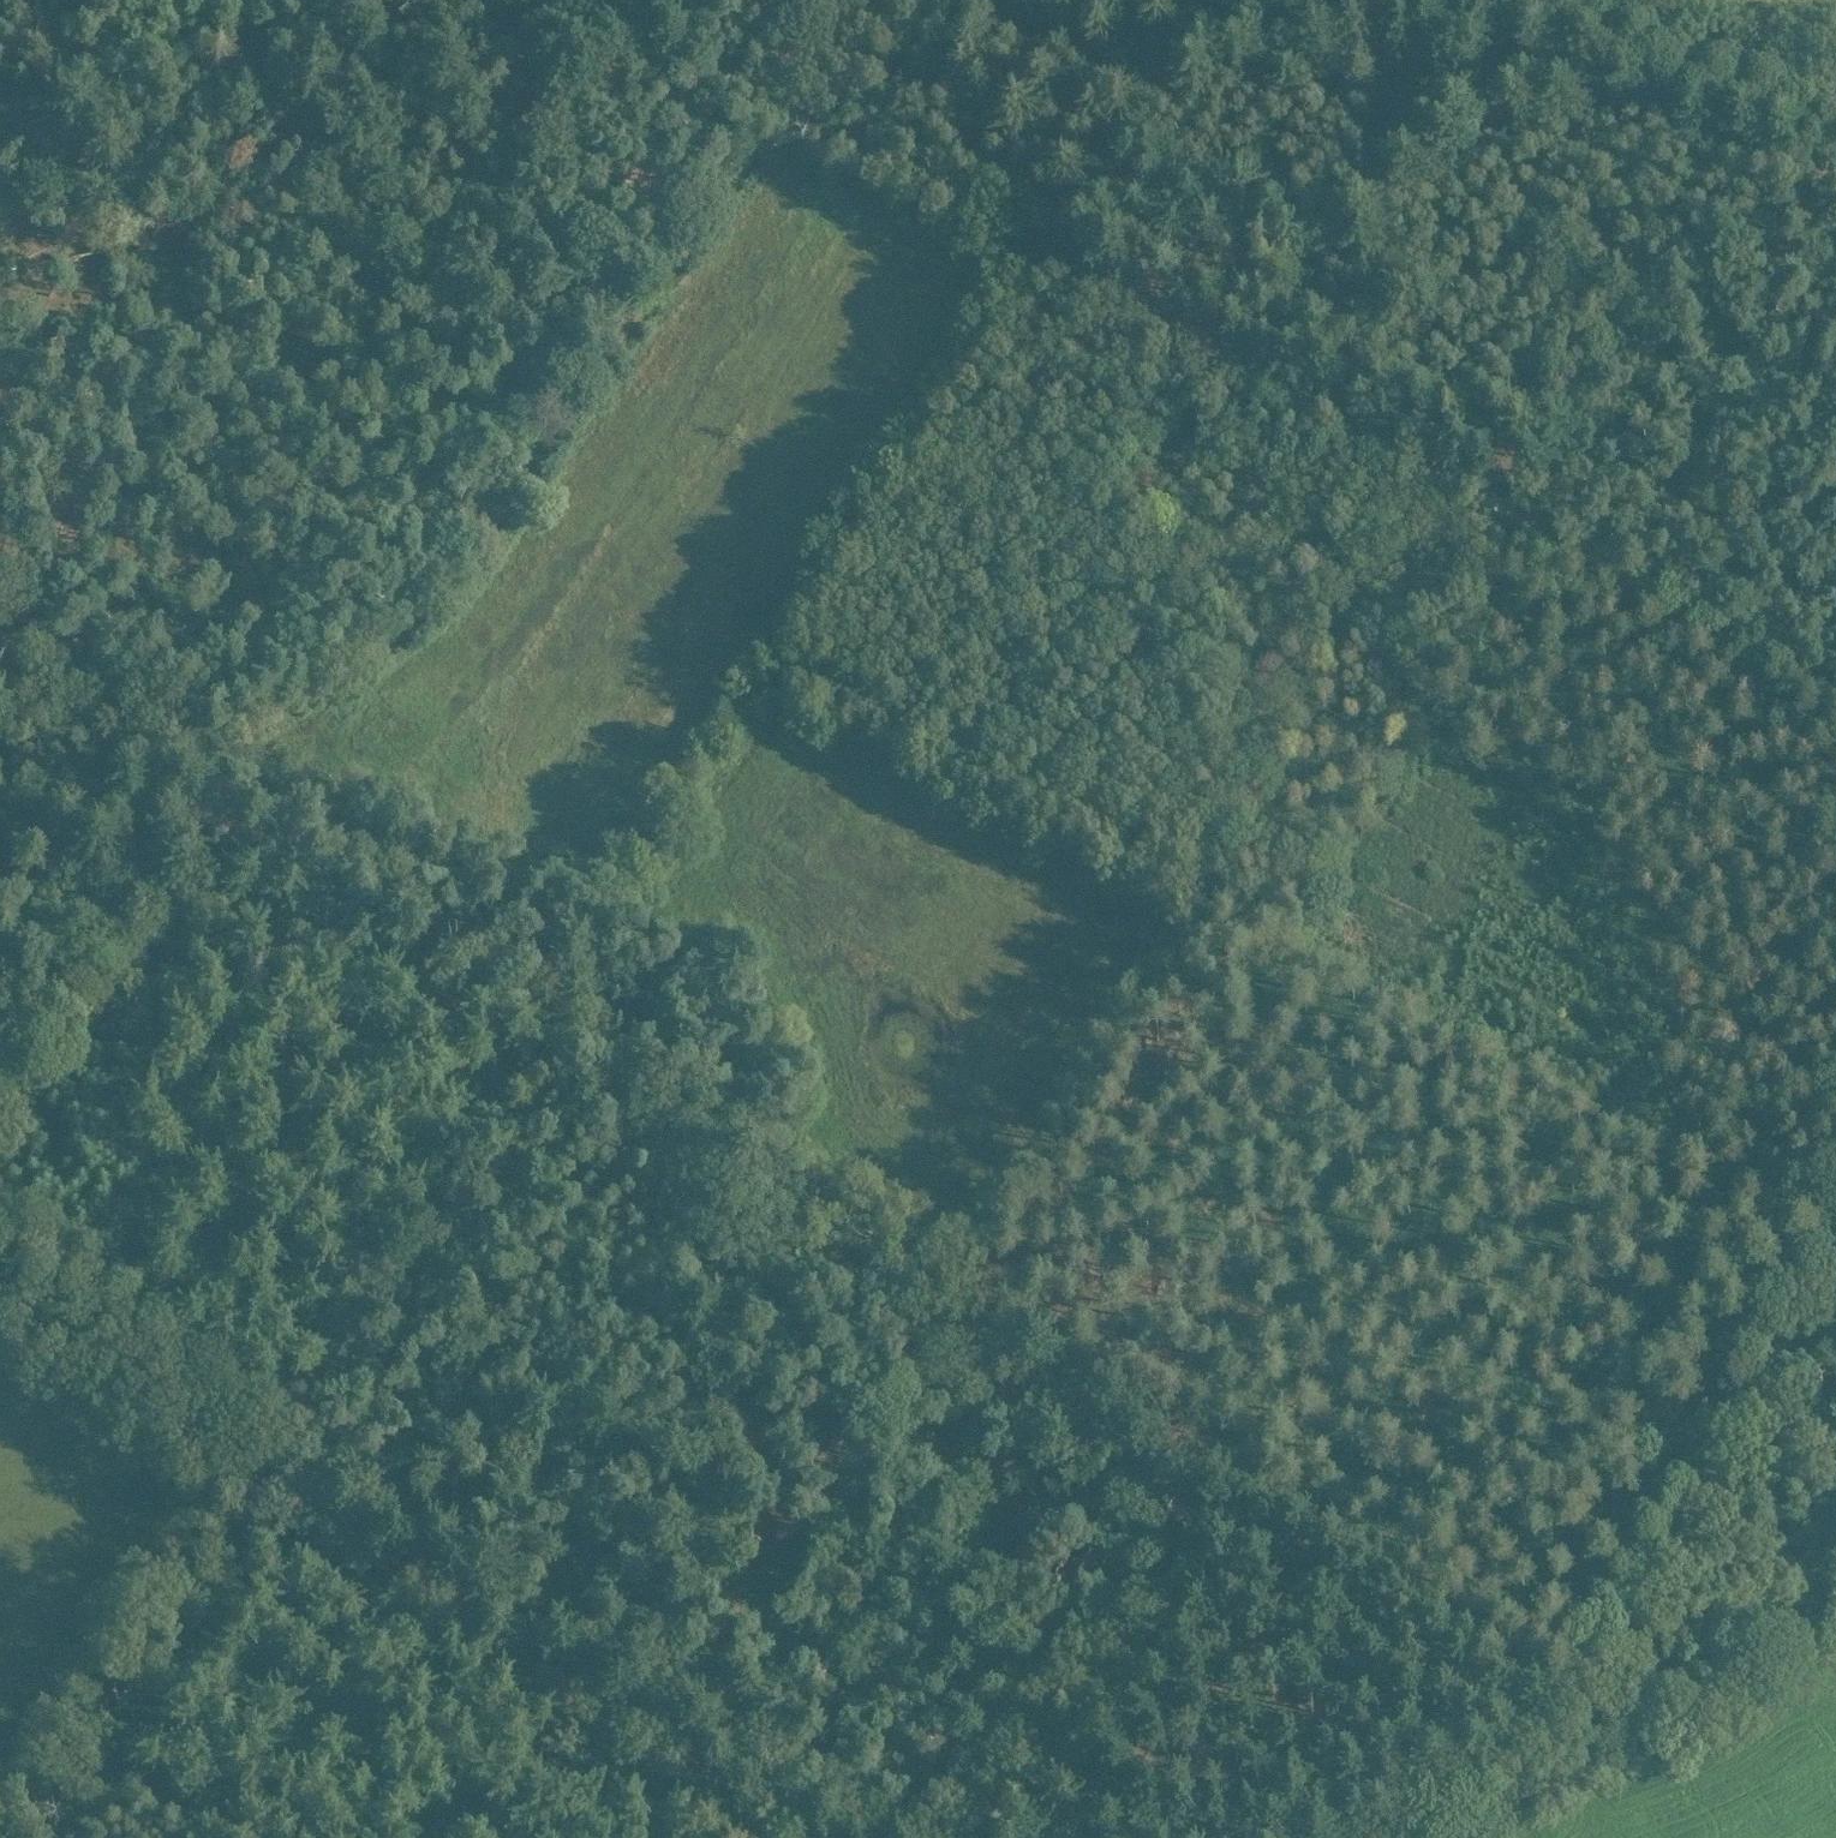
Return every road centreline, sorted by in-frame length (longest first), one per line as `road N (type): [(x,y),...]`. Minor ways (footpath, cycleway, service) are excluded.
road 1 (track): [(1835,1265),(1732,1466),(1583,1710),(1573,1767),(1396,1837)]
road 2 (track): [(1835,1590),(1714,1724),(1612,1767),(1573,1767)]
road 3 (track): [(1581,0),(1726,68),(1835,92)]

